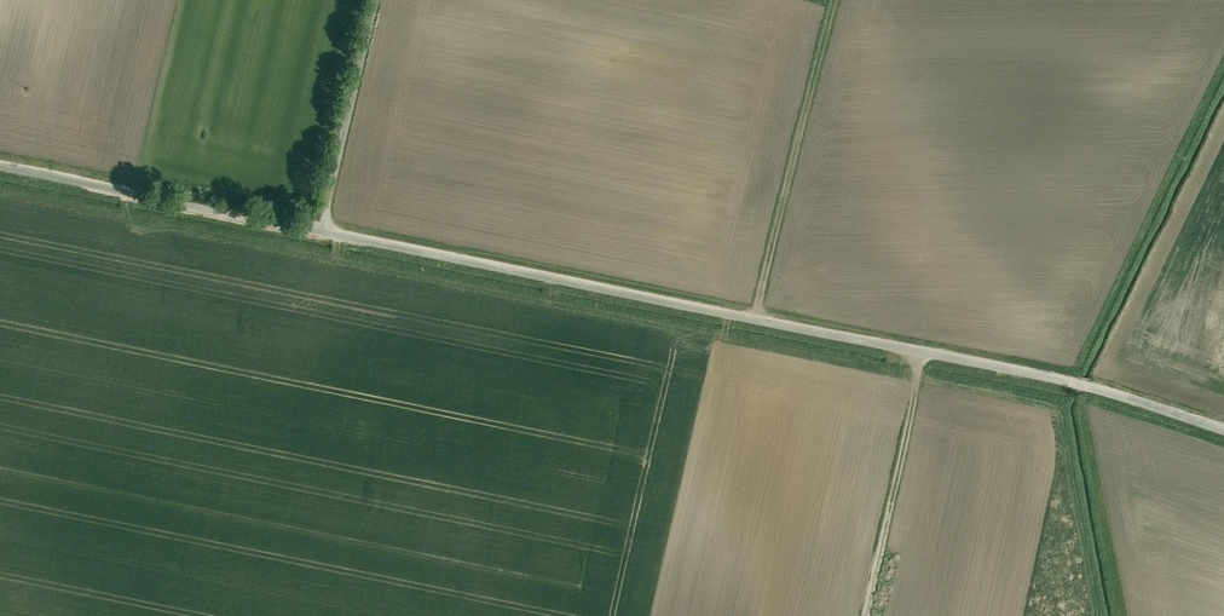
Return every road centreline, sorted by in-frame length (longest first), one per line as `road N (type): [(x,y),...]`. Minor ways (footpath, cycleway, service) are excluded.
road 1 (unclassified): [(375,0),(323,231),(1081,384),(1223,429)]
road 2 (track): [(323,231),(0,160)]
road 3 (track): [(840,0),(757,319)]

